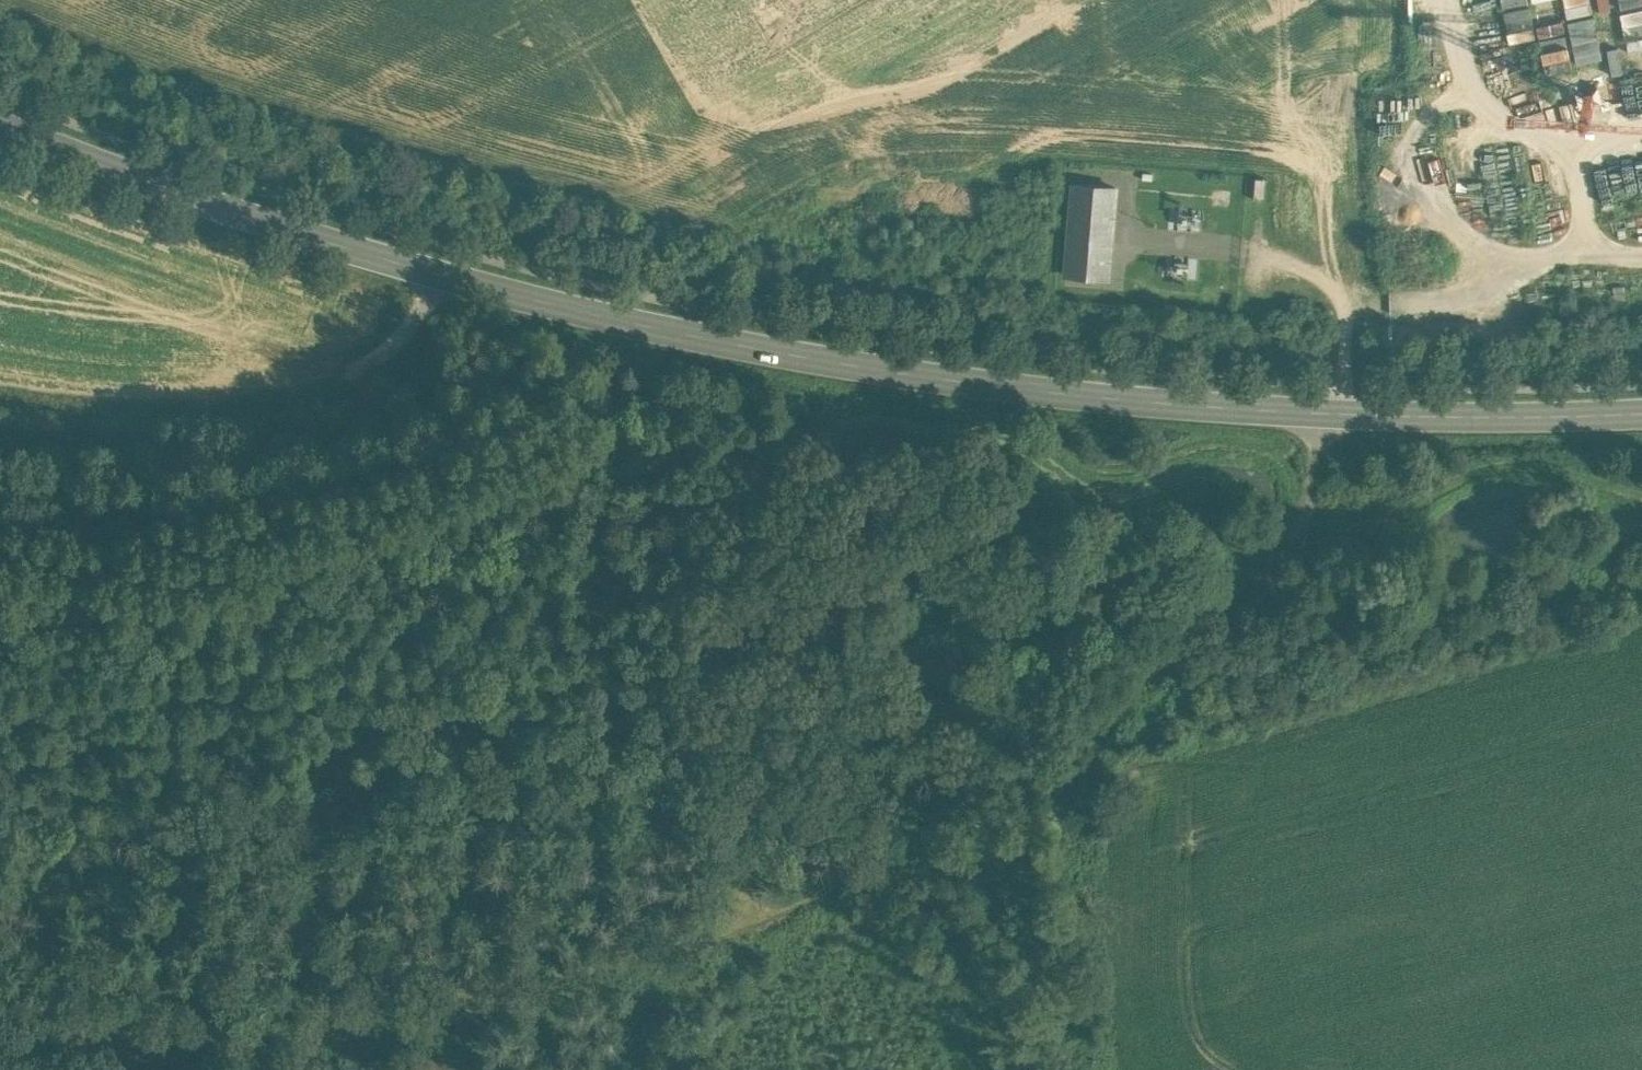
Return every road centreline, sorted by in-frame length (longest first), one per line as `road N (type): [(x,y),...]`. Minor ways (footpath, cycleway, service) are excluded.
road 1 (secondary): [(1641,412),(1230,407),(871,367),(647,326),(440,274),(211,204),(0,124)]
road 2 (track): [(440,274),(417,331),(369,370)]

